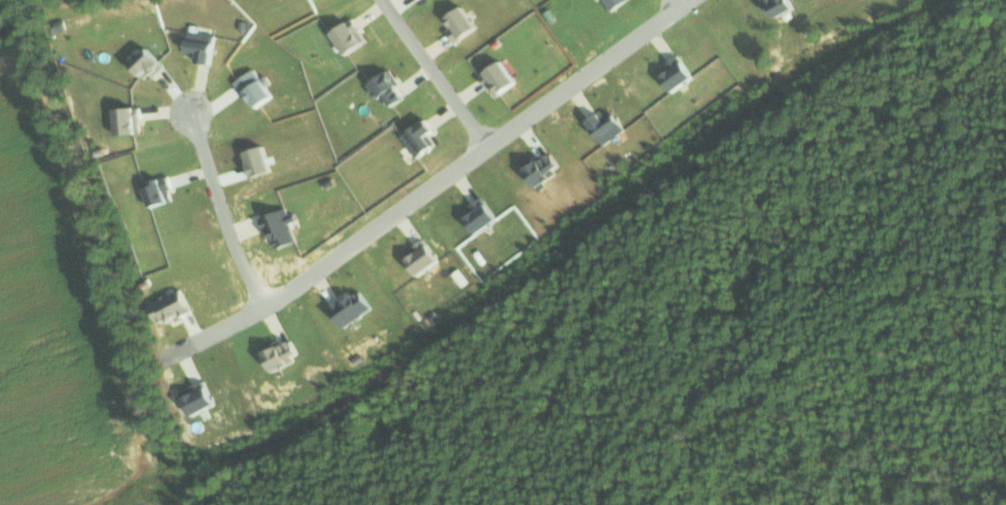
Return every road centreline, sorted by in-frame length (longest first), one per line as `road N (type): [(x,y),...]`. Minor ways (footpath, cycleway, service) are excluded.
road 1 (residential): [(663,0),(543,96),(258,298),(171,341)]
road 2 (residential): [(258,298),(211,192),(187,108)]
road 3 (residential): [(486,136),(380,0)]

